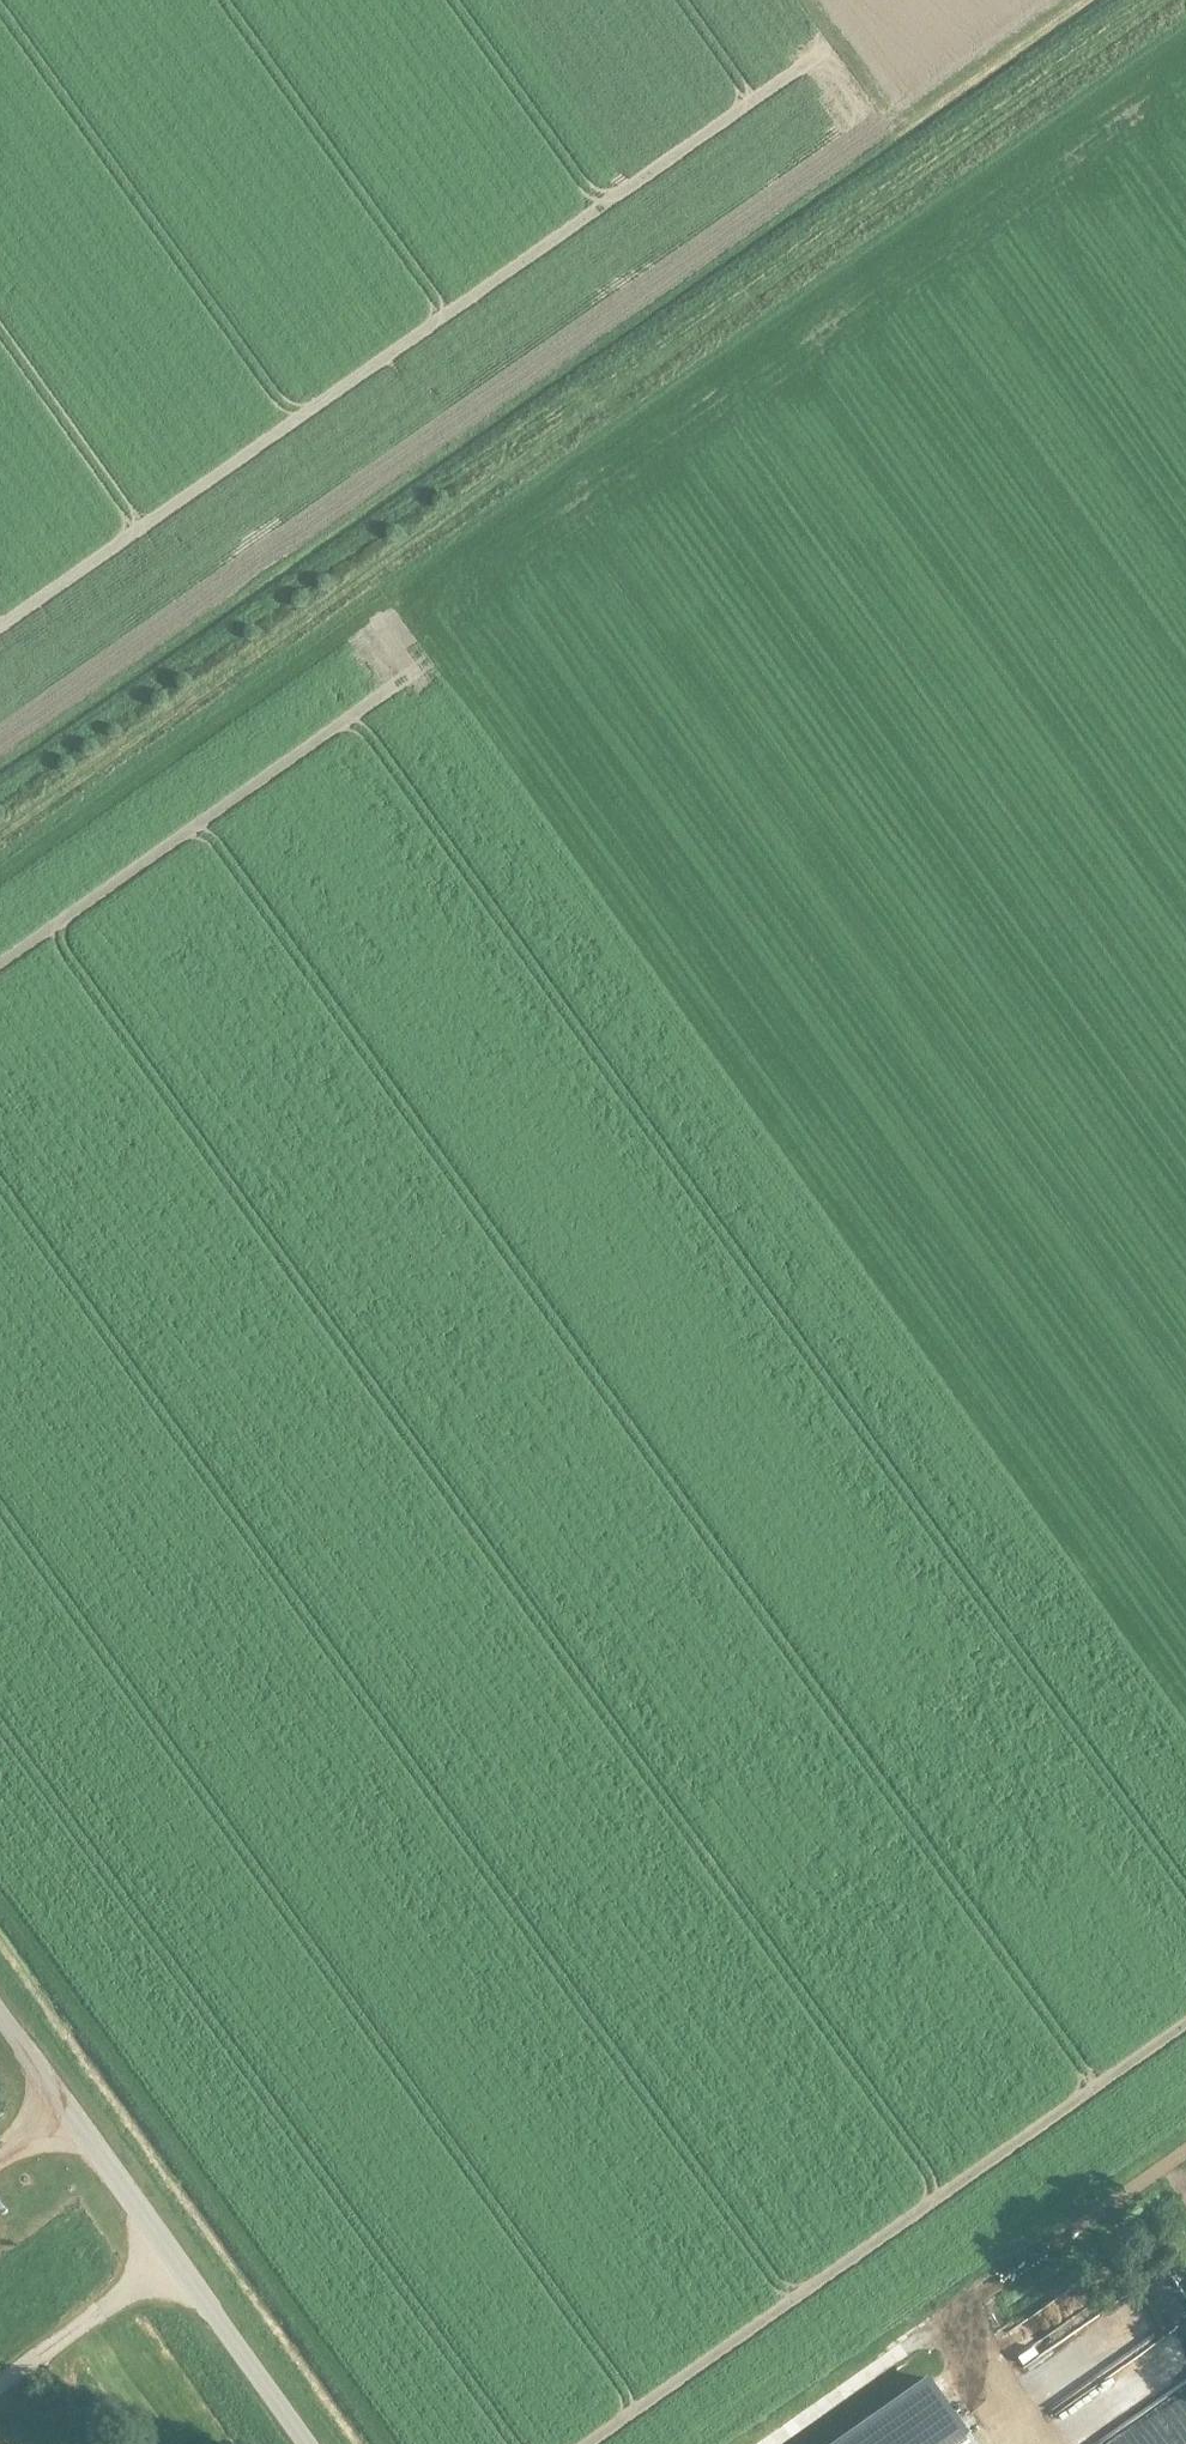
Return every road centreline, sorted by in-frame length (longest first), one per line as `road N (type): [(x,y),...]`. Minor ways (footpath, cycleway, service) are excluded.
road 1 (unclassified): [(308,2443),(0,2015)]
road 2 (track): [(139,651),(0,747)]

